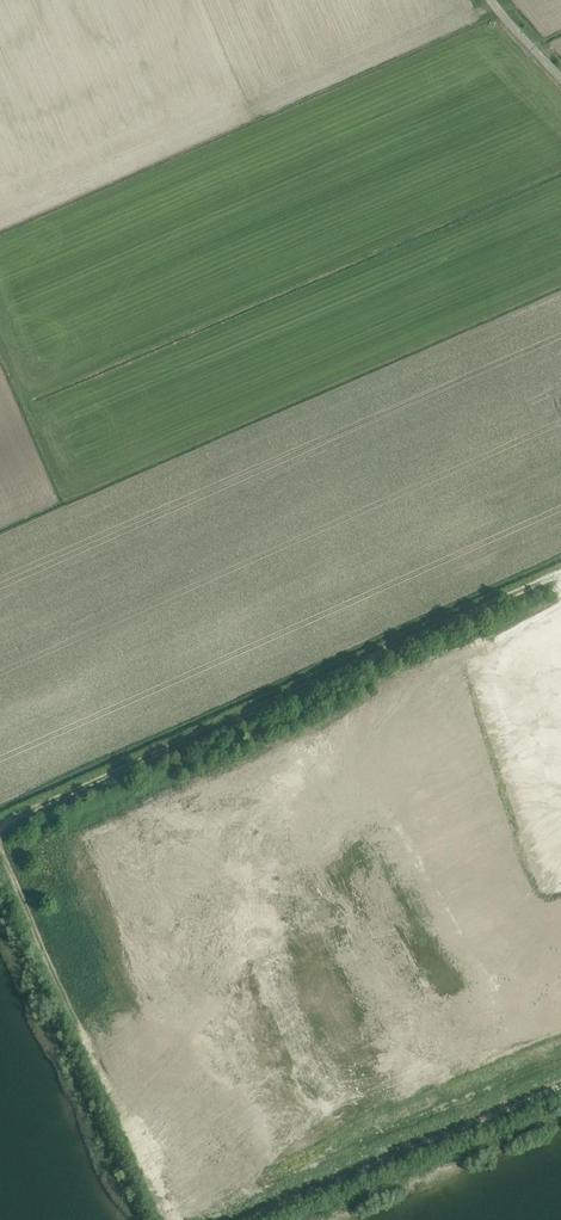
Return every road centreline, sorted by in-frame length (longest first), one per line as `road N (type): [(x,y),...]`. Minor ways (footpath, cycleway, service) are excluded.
road 1 (track): [(0,828),(560,575)]
road 2 (track): [(172,1219),(0,849)]
road 3 (track): [(560,1088),(243,1219)]

